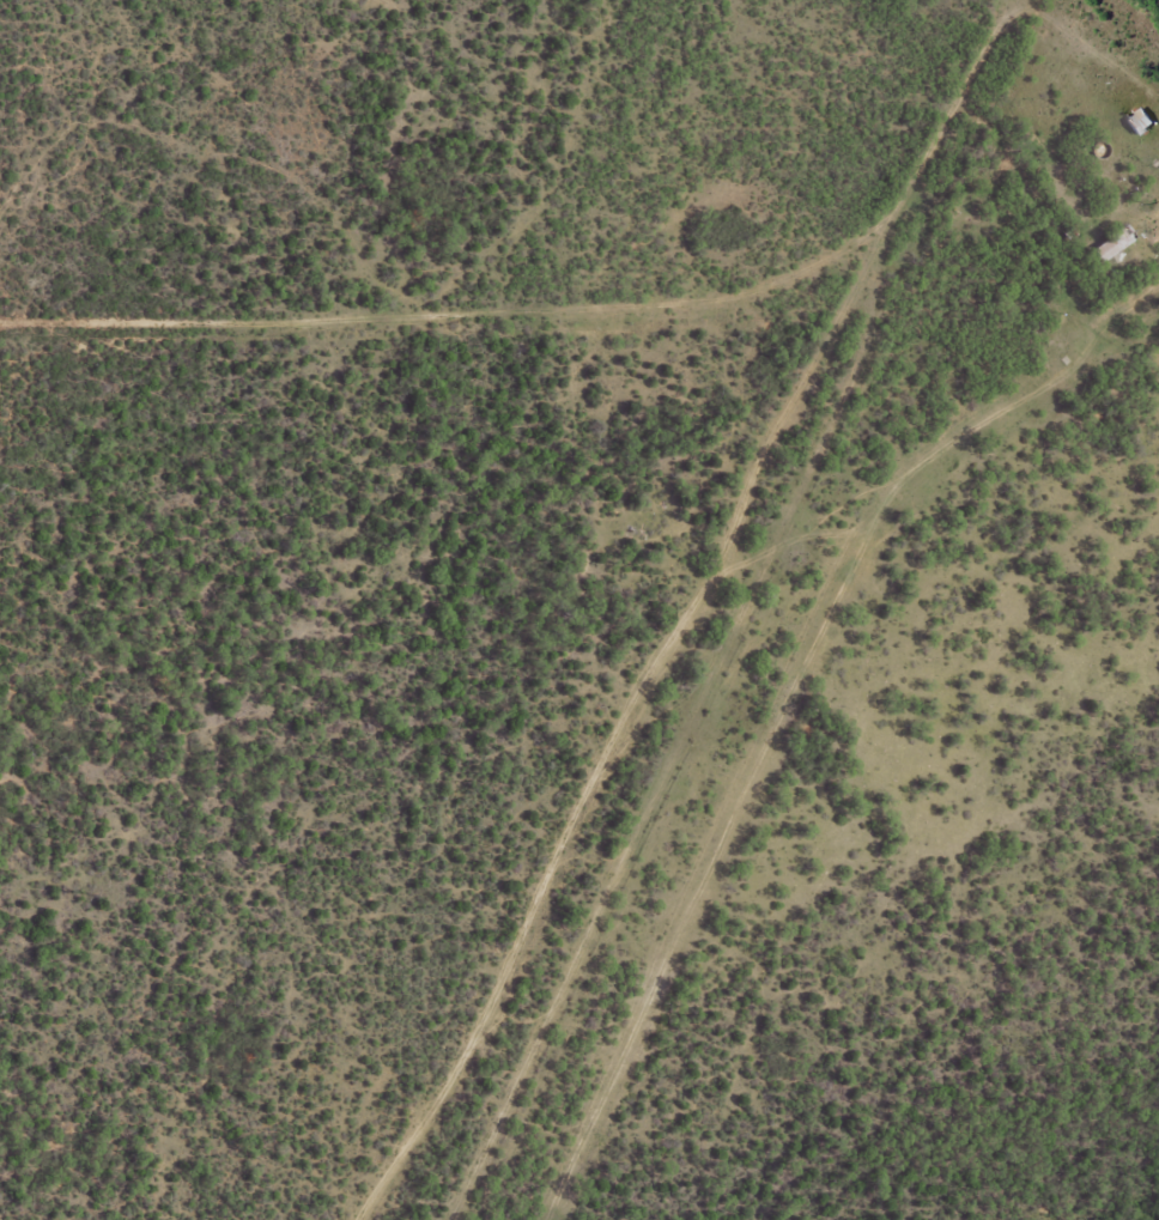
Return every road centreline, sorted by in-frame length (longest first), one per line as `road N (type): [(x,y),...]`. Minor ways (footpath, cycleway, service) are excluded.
road 1 (residential): [(0,244),(30,172),(99,131),(245,154),(315,183),(402,254),(472,278),(642,260),(787,301),(1143,312)]
road 2 (residential): [(1158,147),(1061,31),(1048,0)]
road 3 (residential): [(1158,336),(1143,312),(1158,198)]

